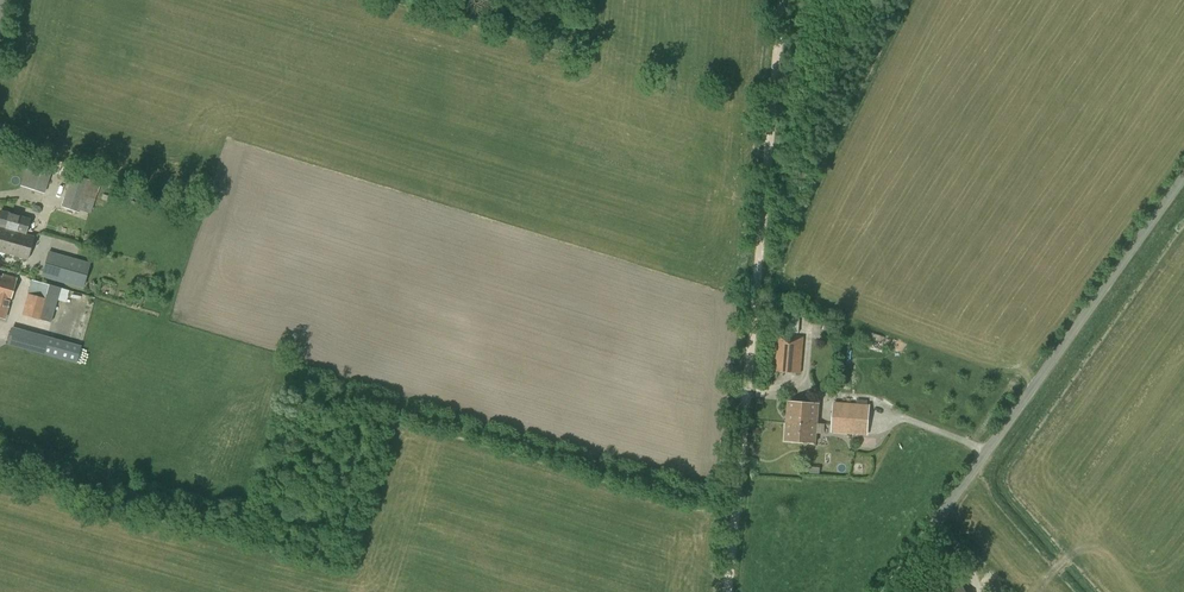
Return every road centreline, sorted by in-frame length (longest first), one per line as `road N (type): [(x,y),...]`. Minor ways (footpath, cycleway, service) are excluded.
road 1 (track): [(726,591),(782,0)]
road 2 (unclassified): [(890,591),(1183,183)]

